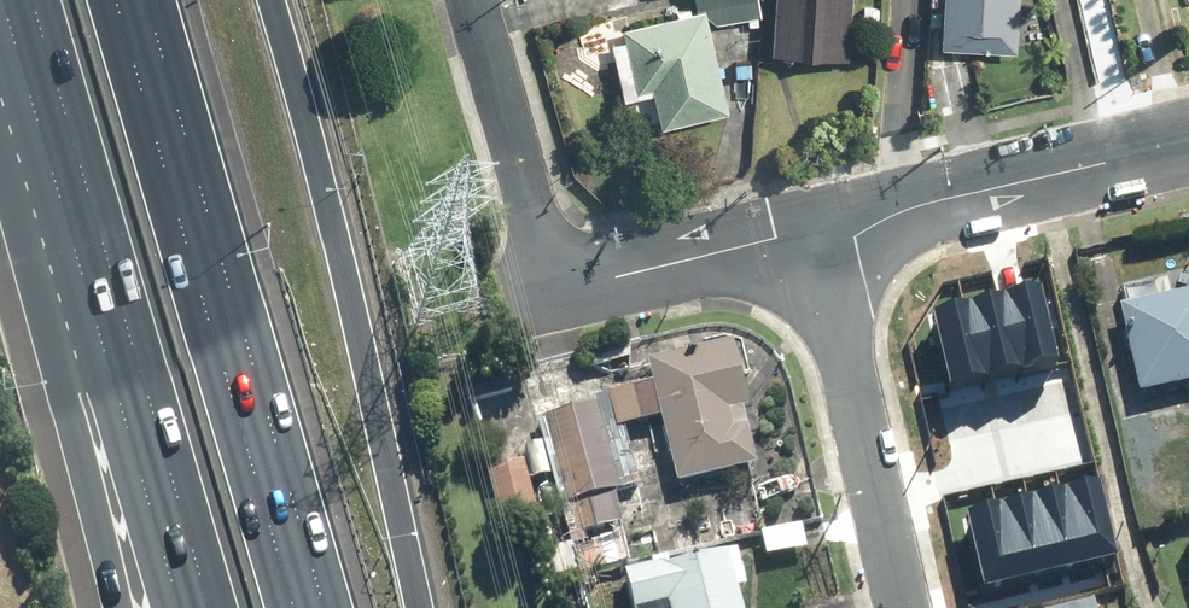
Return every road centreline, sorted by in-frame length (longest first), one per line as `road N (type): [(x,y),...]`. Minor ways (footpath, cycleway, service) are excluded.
road 1 (motorway): [(118,0),(294,607)]
road 2 (motorway): [(271,0),(348,291),(420,607)]
road 3 (residential): [(471,0),(550,291),(816,237)]
road 4 (motorway): [(210,607),(52,69)]
road 5 (motorway): [(111,607),(65,401),(52,69)]
road 6 (residential): [(816,237),(1188,144)]
road 7 (residential): [(816,237),(902,607)]

